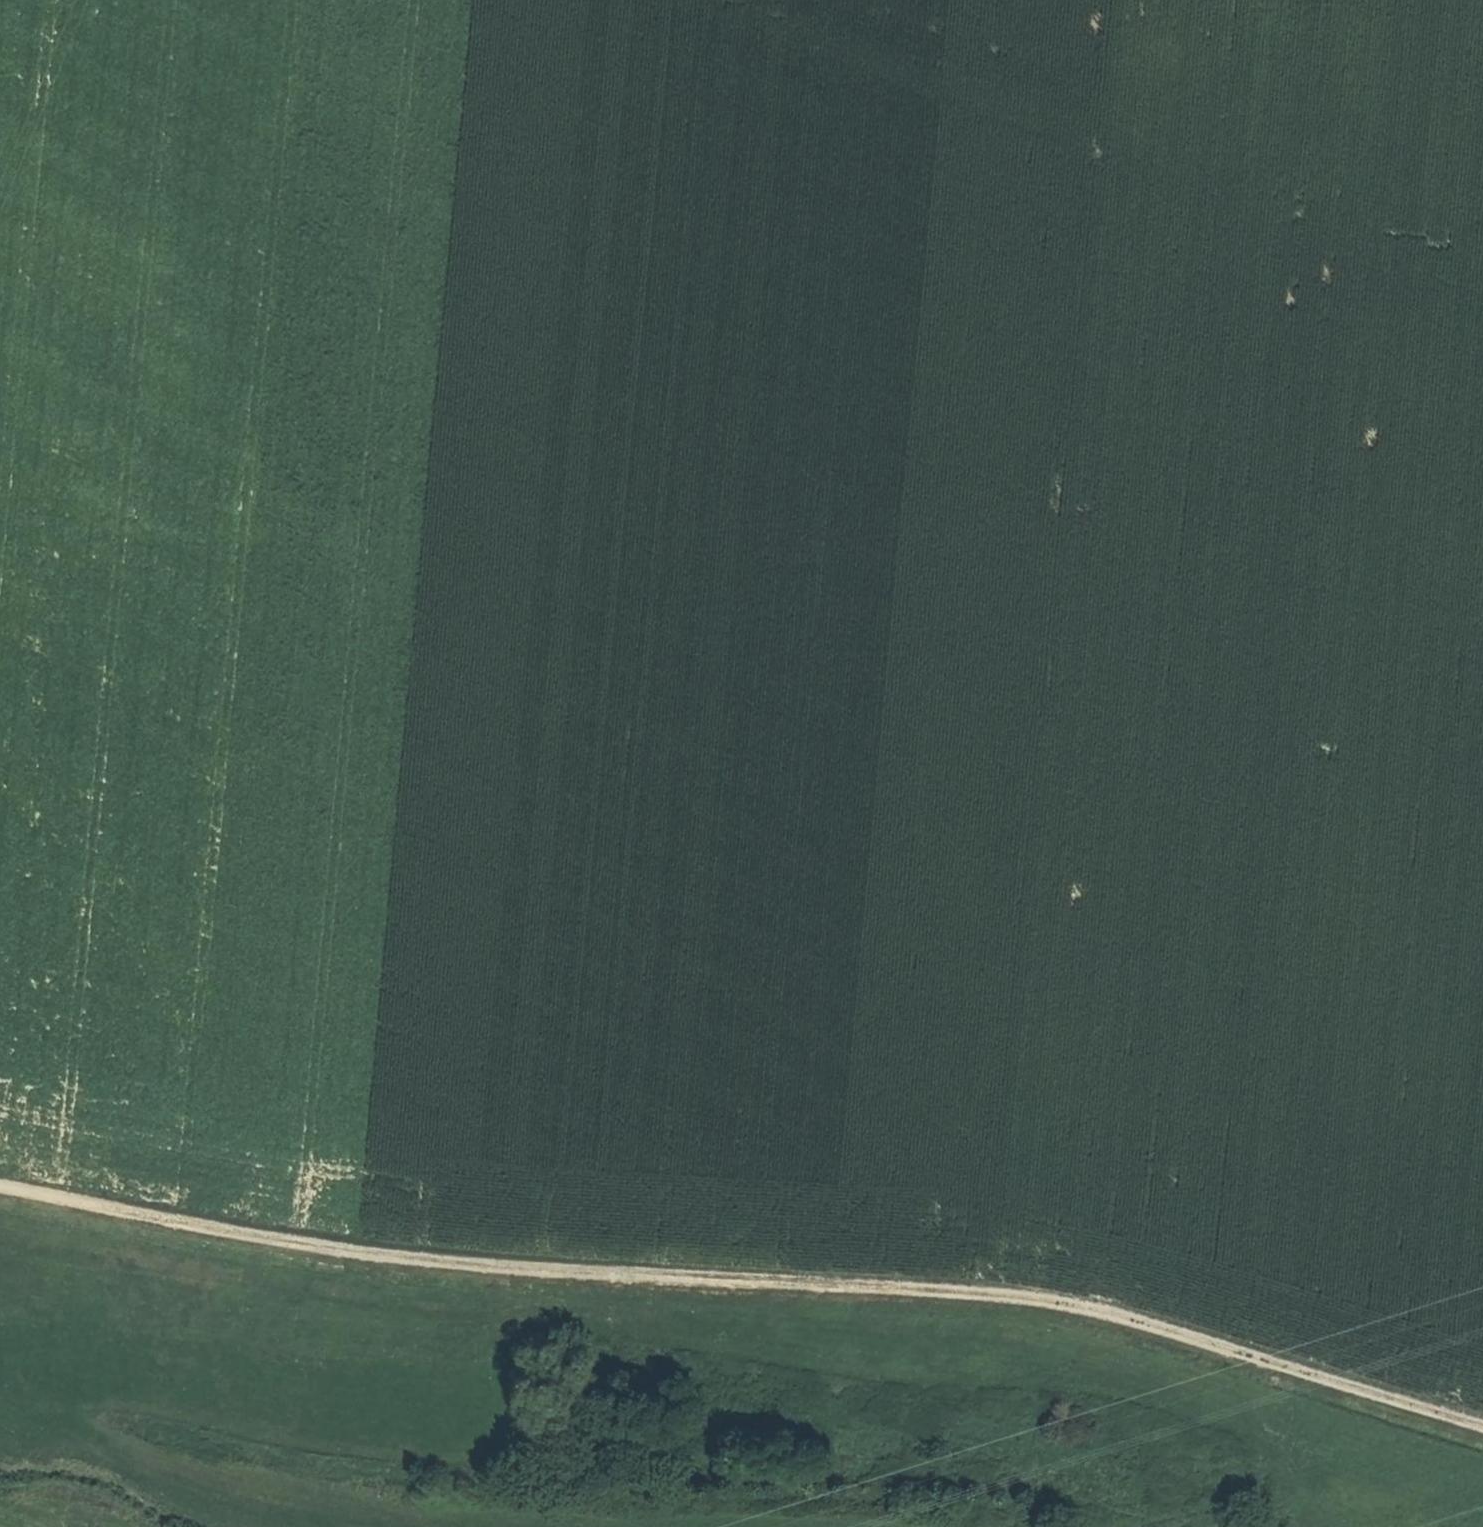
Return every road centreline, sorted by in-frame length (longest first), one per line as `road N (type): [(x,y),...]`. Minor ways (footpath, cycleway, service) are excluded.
road 1 (track): [(1482,1424),(1093,1306),(989,1288),(441,1259),(0,1180)]
road 2 (track): [(0,1460),(139,1526)]

